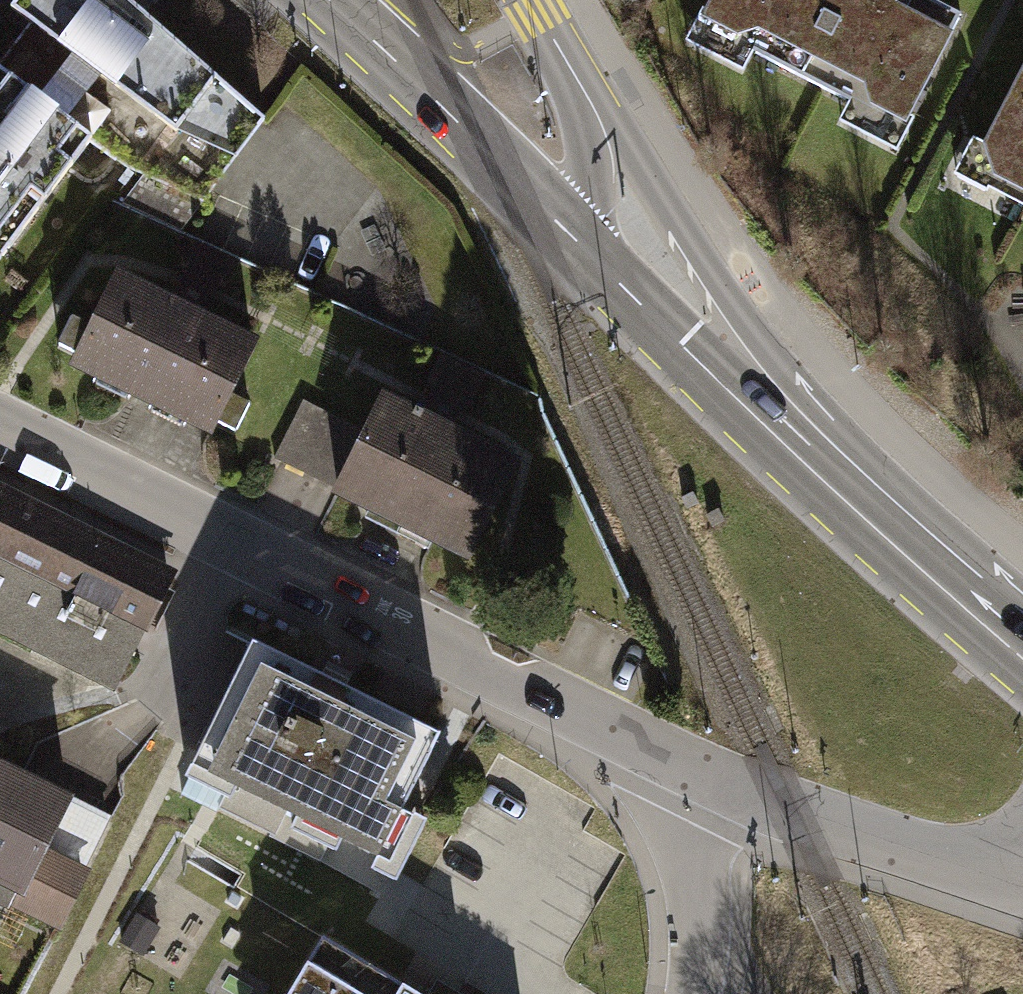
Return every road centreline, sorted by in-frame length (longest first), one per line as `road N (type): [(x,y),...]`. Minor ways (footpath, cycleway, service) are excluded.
road 1 (residential): [(696,769),(471,667),(0,433)]
road 2 (tertiary): [(1022,605),(742,336),(661,224),(568,67)]
road 3 (secondary): [(1022,647),(588,253)]
road 4 (secondary): [(588,253),(319,0)]
road 5 (residential): [(1022,874),(972,875),(696,769)]
road 6 (residential): [(696,769),(684,810),(699,924),(691,993)]
road 7 (tertiary): [(568,67),(587,168),(588,253)]

